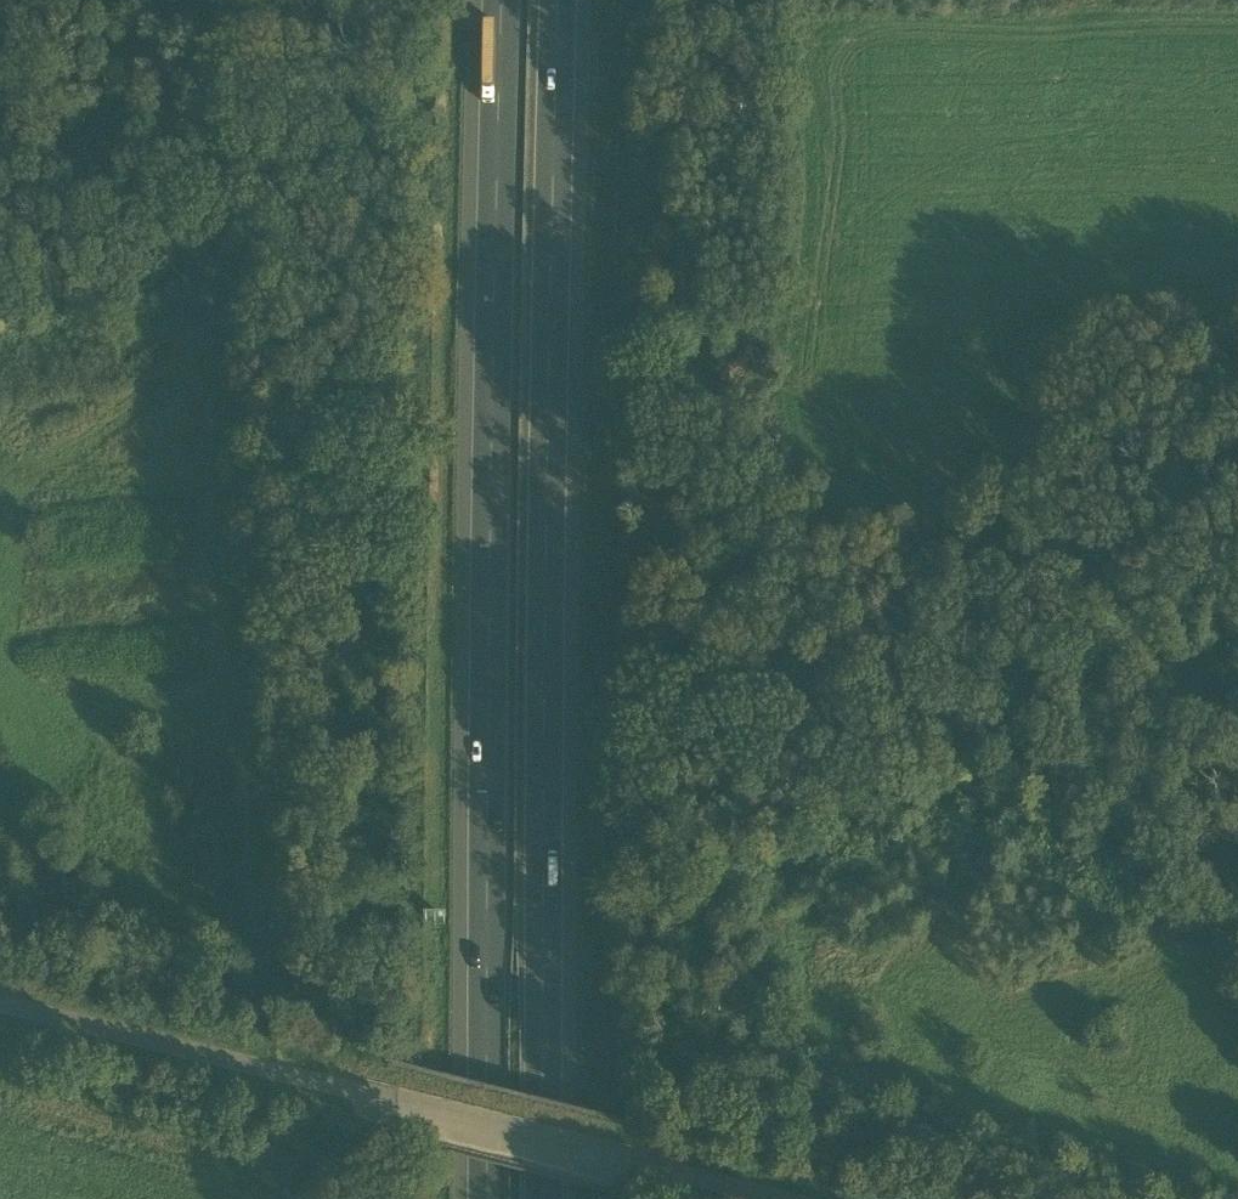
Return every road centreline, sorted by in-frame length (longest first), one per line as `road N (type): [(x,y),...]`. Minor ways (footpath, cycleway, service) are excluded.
road 1 (motorway): [(496,0),(485,1198)]
road 2 (motorway): [(541,1198),(550,0)]
road 3 (track): [(658,1169),(0,1005)]
road 4 (track): [(658,1169),(779,1198)]

